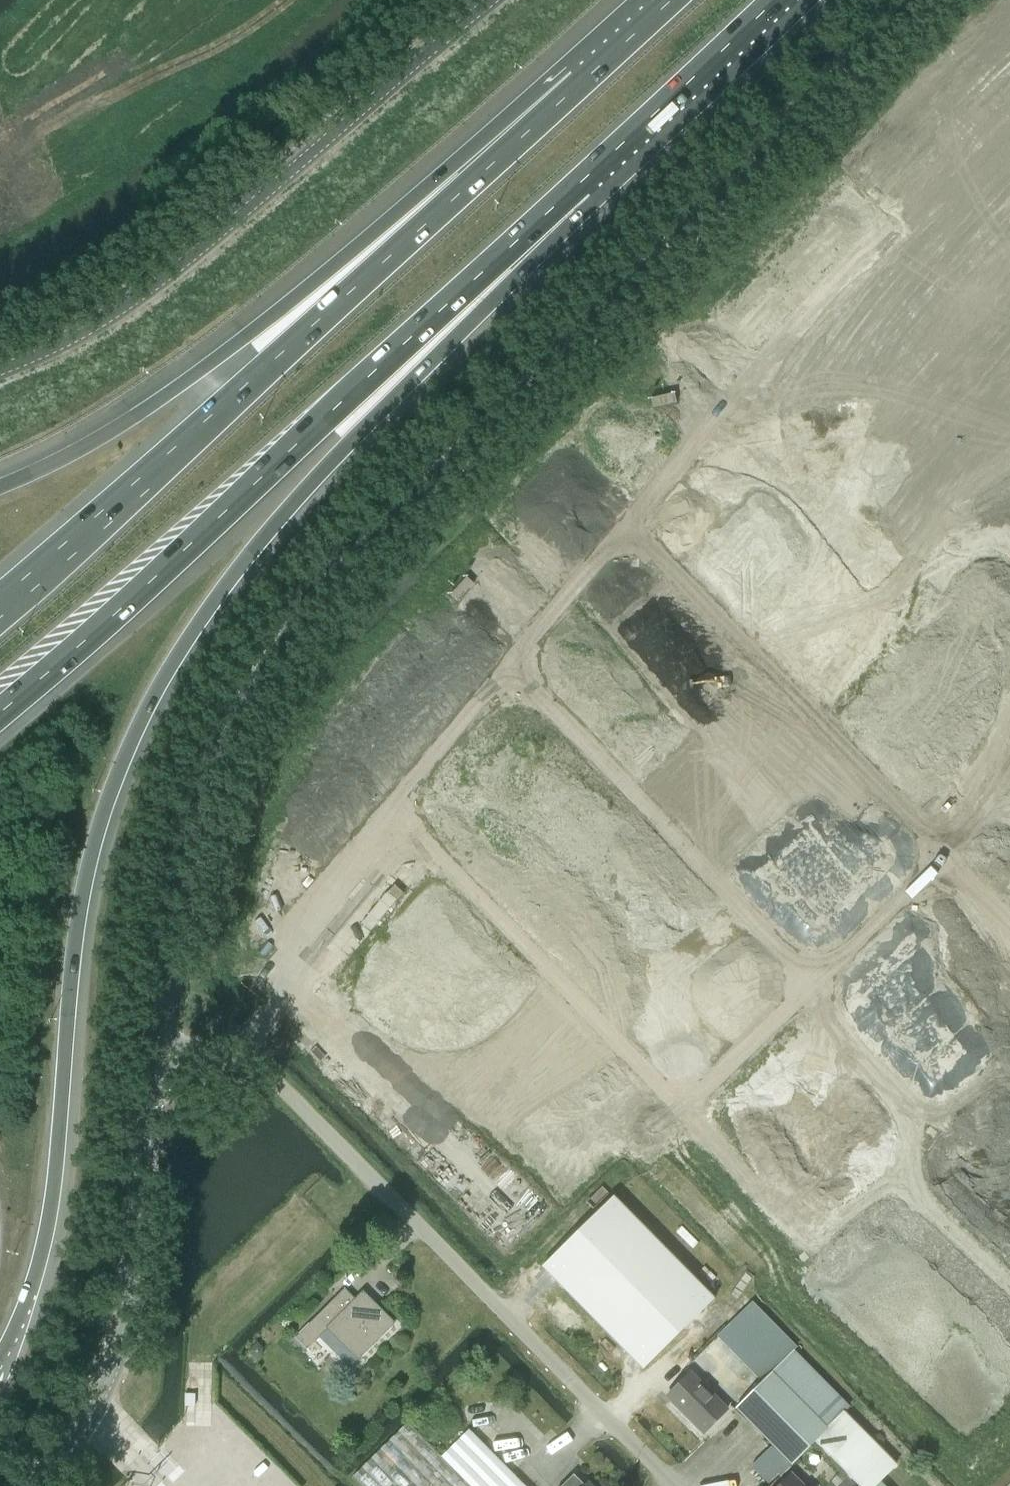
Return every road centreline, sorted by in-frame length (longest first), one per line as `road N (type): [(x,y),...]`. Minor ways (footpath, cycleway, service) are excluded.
road 1 (motorway): [(0,1357),(45,1236),(76,930),(132,746),(195,631),(352,442),(592,206),(619,149)]
road 2 (unclassified): [(154,1056),(201,793),(277,655),(346,571),(920,0)]
road 3 (motorway): [(619,48),(0,612)]
road 4 (motorway): [(0,712),(619,149)]
road 5 (motorway): [(619,48),(567,65),(247,335),(92,448),(0,490)]
road 6 (unclassified): [(0,370),(73,338),(170,273),(492,0)]
road 7 (residential): [(399,811),(686,1110),(817,982)]
road 8 (residential): [(678,1485),(257,1068)]
road 9 (unclassified): [(30,1485),(90,1414),(120,1346),(154,1056)]
road 10 (residential): [(630,527),(947,855)]
road 11 (residential): [(512,672),(817,982)]
road 12 (residential): [(257,1068),(296,995),(293,942),(399,811)]
road 13 (motorway): [(619,149),(773,0)]
road 14 (residential): [(512,672),(630,527)]
road 15 (residential): [(817,982),(947,855)]
road 16 (residential): [(399,811),(512,672)]
road 17 (residential): [(630,527),(734,399)]

